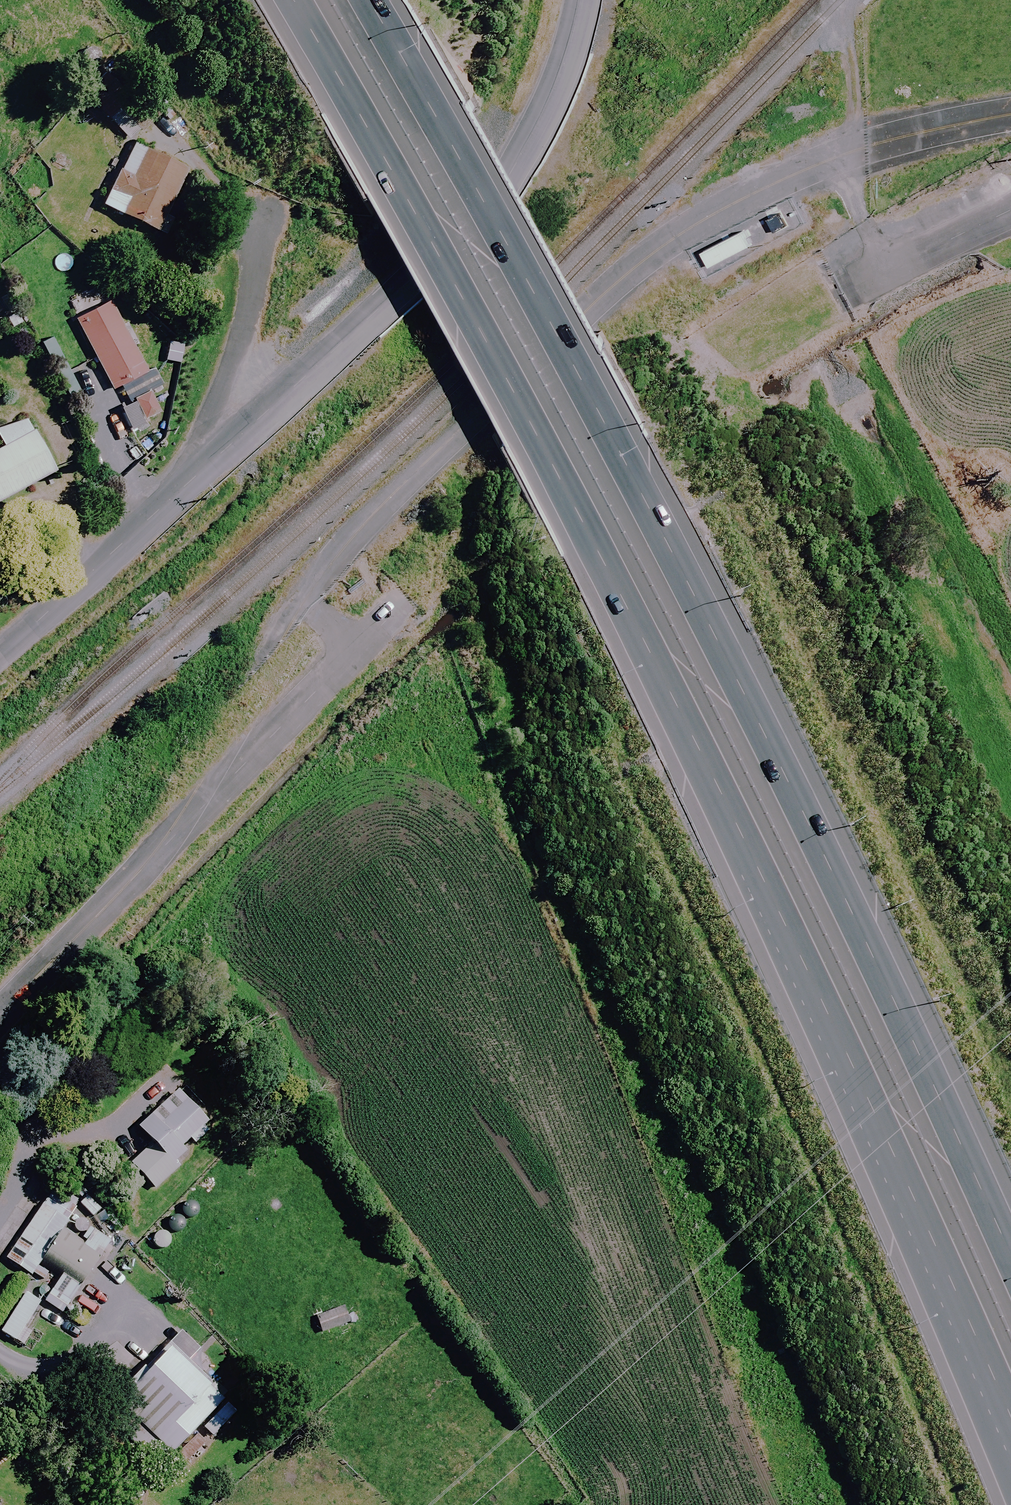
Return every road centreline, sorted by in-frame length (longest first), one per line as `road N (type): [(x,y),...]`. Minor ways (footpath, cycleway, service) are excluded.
road 1 (motorway): [(1010,1438),(656,653),(397,166),(298,0)]
road 2 (motorway): [(362,0),(708,625),(1010,1283)]
road 3 (unclassified): [(0,659),(478,213),(539,122),(583,0)]
road 4 (unclassified): [(160,849),(0,1009)]

